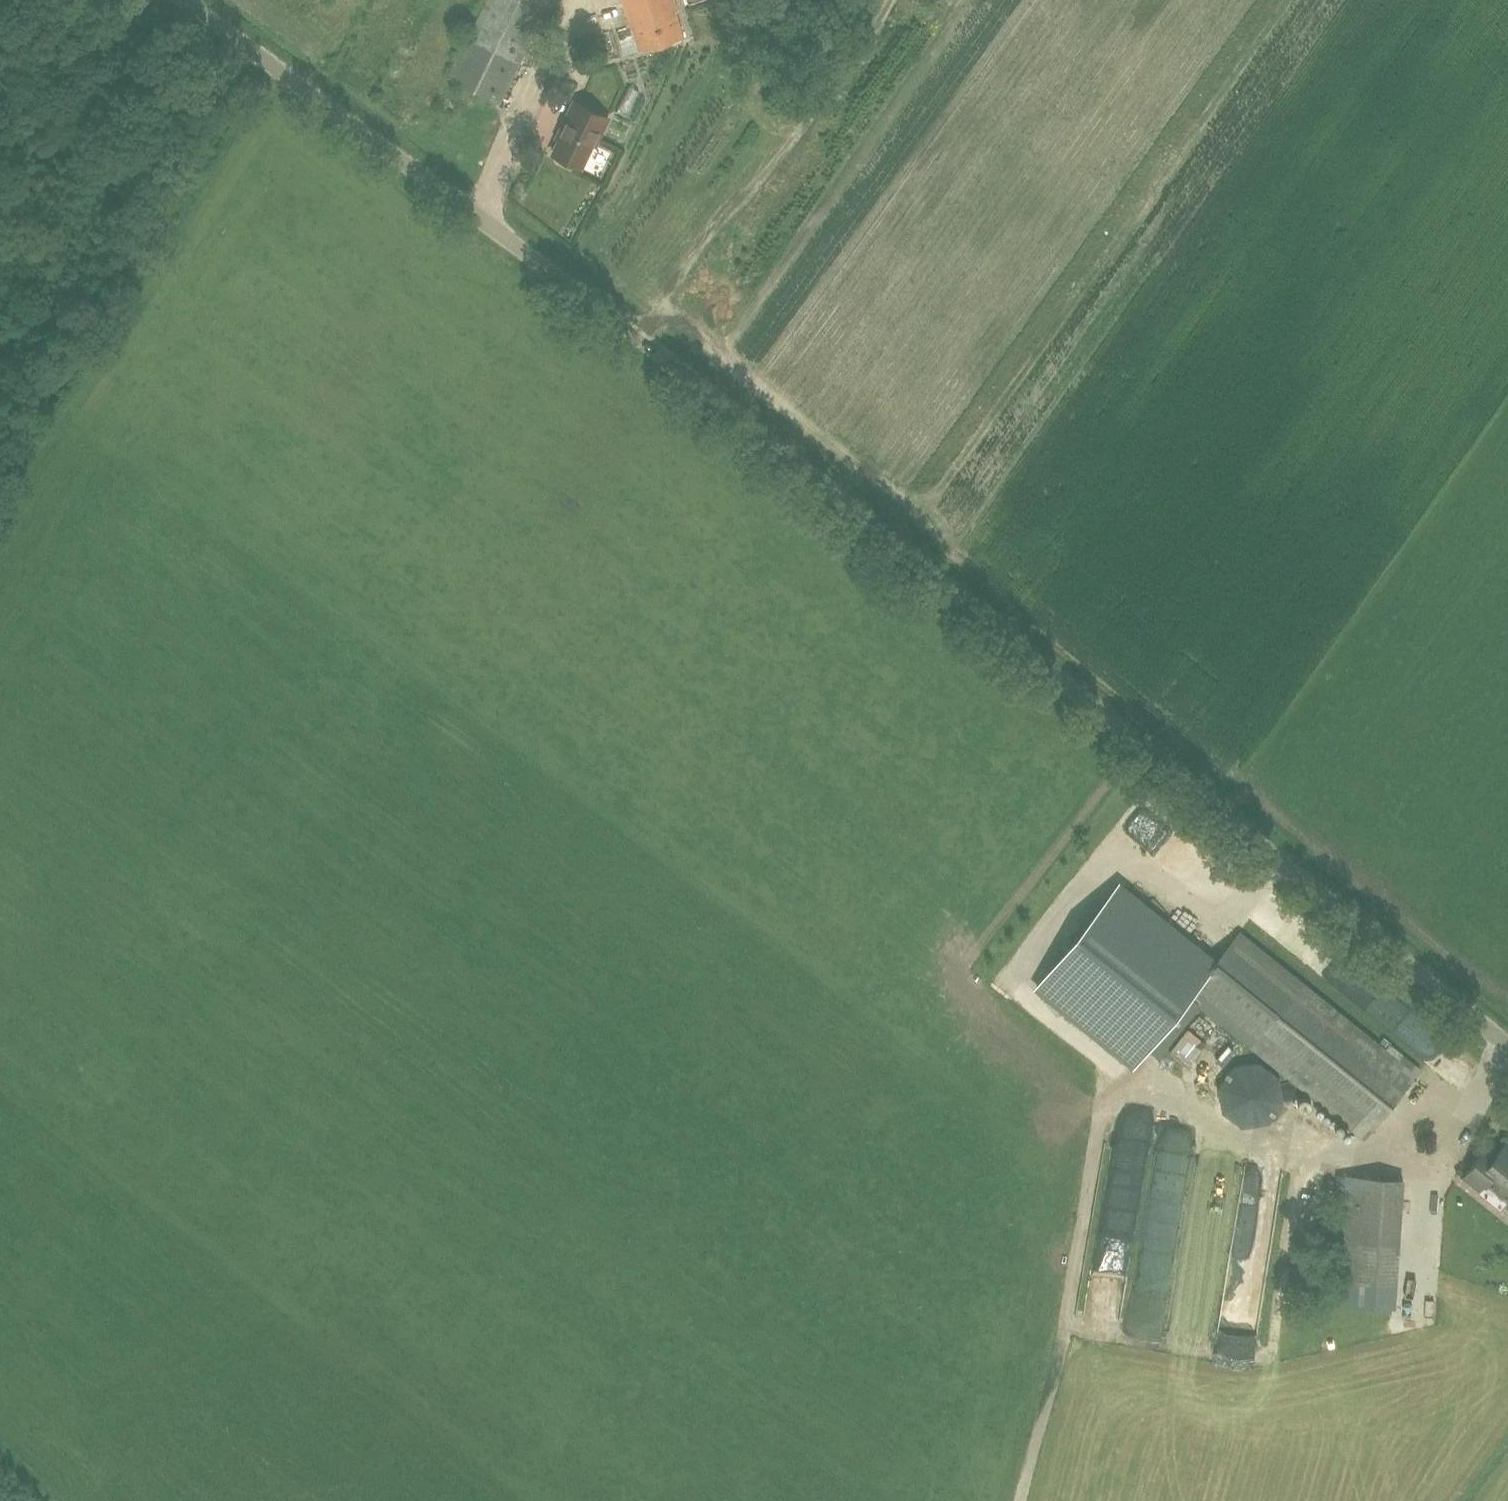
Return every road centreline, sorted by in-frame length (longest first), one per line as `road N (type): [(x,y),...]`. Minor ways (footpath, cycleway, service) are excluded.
road 1 (residential): [(1507,1045),(639,343),(174,0)]

